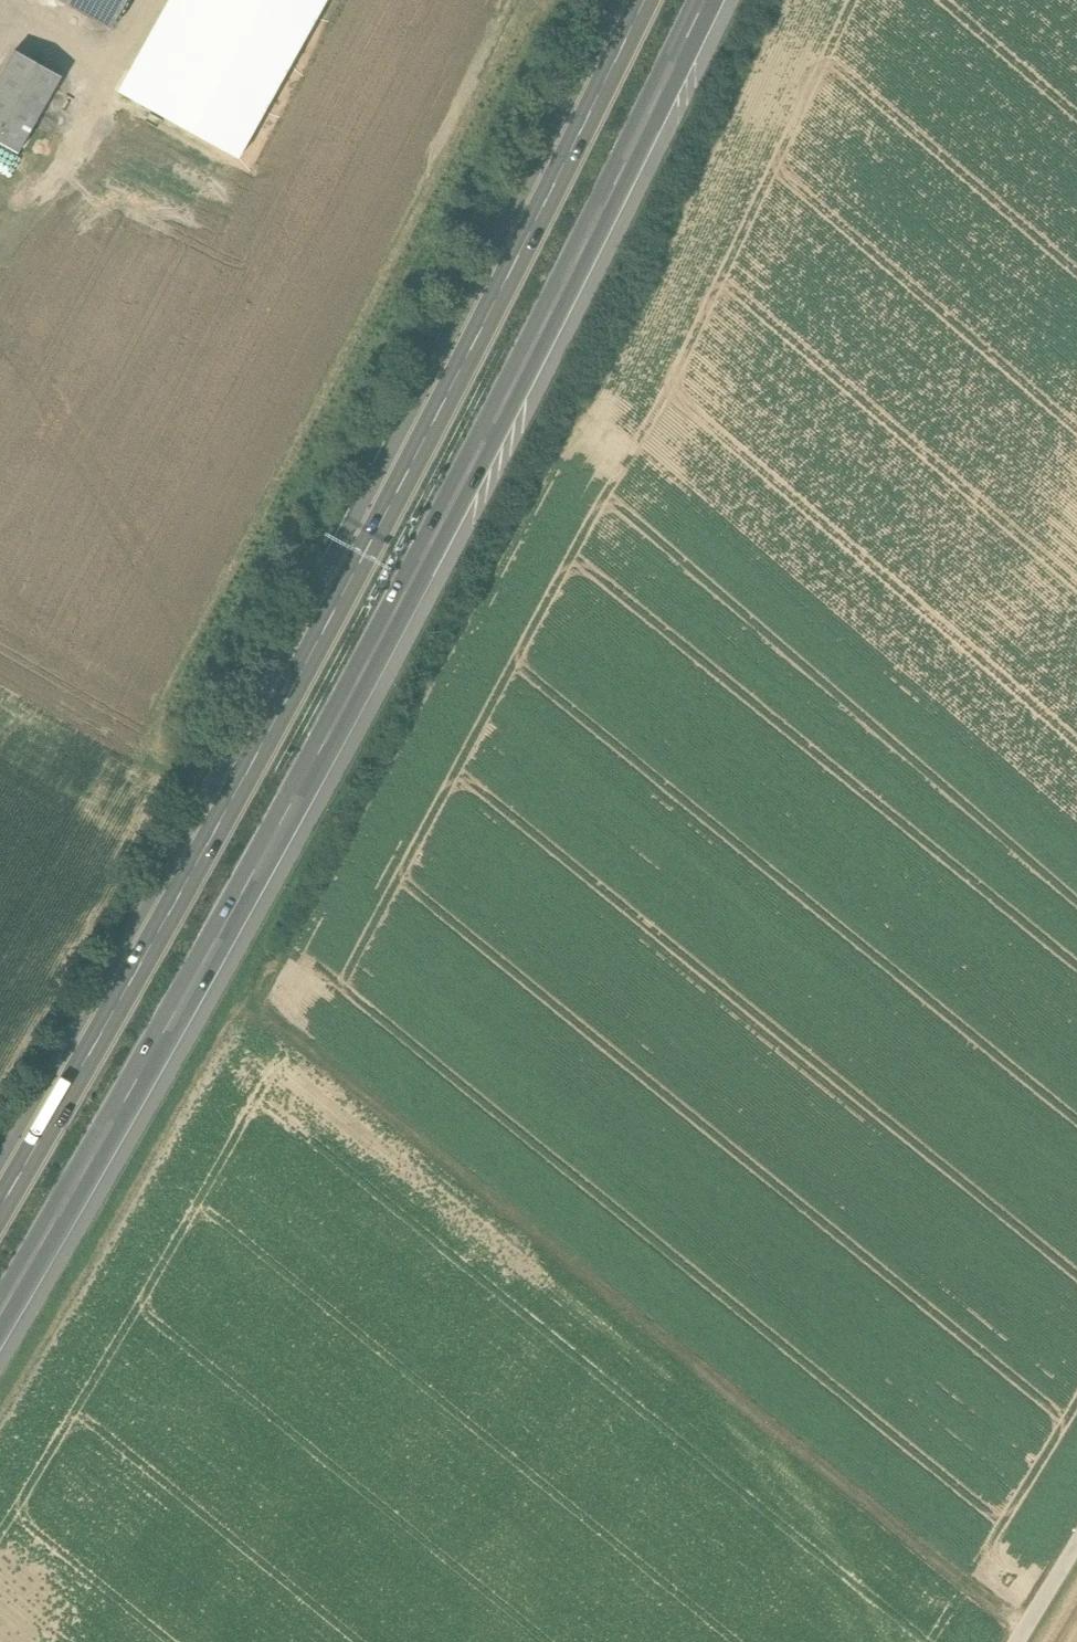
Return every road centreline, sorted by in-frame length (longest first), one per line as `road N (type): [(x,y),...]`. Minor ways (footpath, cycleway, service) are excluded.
road 1 (motorway): [(0,1317),(505,412),(702,0)]
road 2 (motorway): [(648,0),(462,397),(0,1192)]
road 3 (track): [(1028,1641),(280,1034)]

